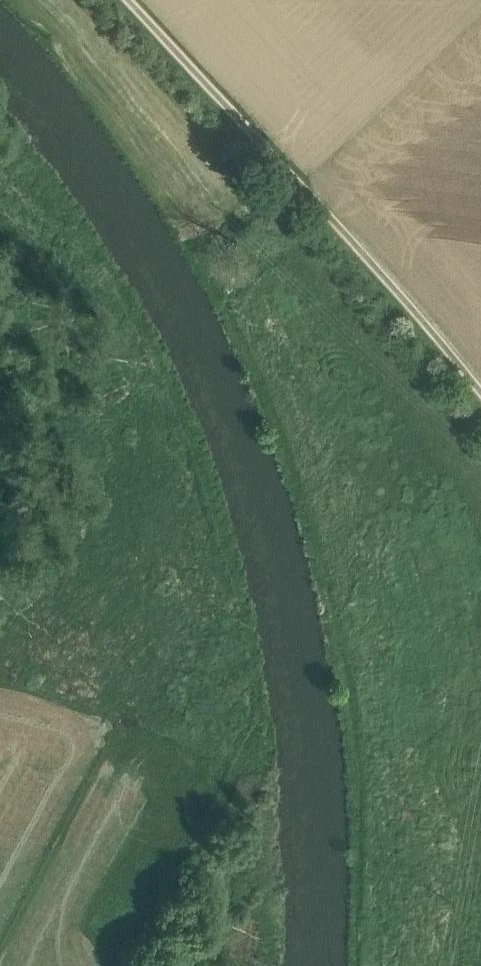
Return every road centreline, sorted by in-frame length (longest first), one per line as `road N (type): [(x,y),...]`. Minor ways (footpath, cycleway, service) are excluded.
road 1 (track): [(121,0),(298,188),(480,403)]

